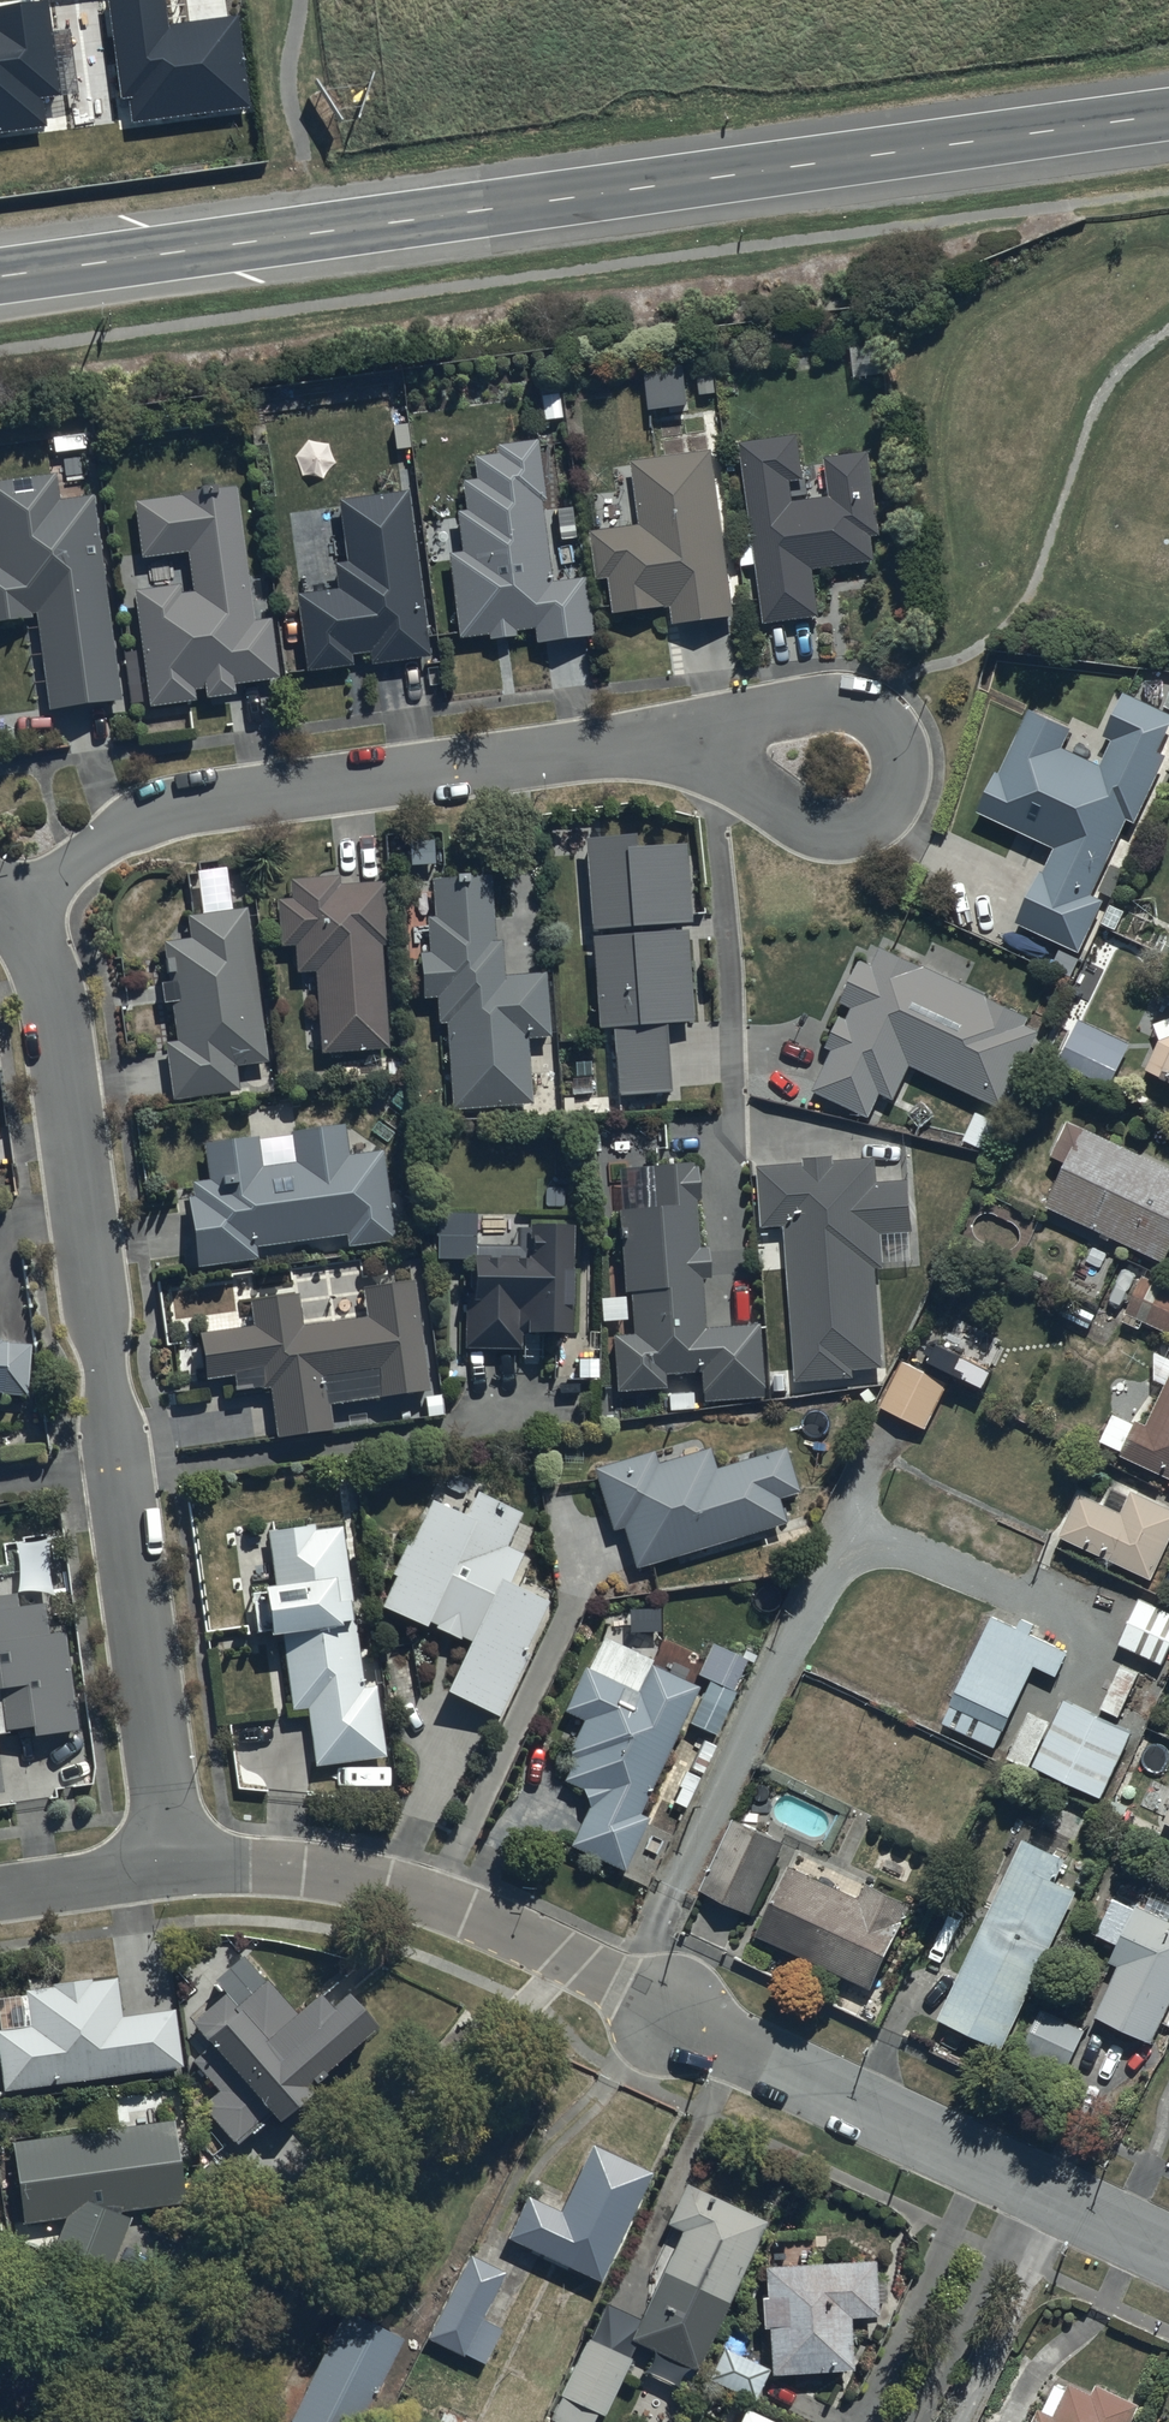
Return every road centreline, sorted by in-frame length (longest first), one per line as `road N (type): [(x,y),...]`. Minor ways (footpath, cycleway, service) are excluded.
road 1 (residential): [(176,1869),(114,1468),(53,987),(9,909)]
road 2 (secondary): [(0,276),(735,175)]
road 3 (residential): [(9,909),(124,831),(173,817),(704,741)]
road 4 (residential): [(1168,2253),(671,2018)]
road 5 (residential): [(176,1869),(288,1863),(443,1897),(671,2018)]
road 6 (secondary): [(1168,116),(735,175)]
road 7 (residential): [(704,741),(846,721),(870,733),(893,762),(883,798),(852,819),(803,807)]
road 8 (residential): [(0,1894),(176,1869)]

